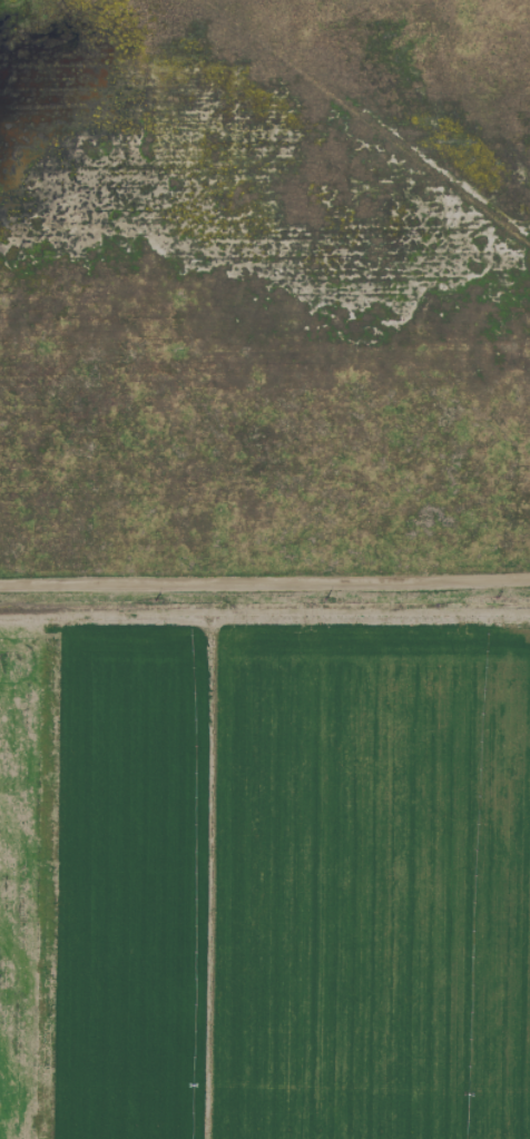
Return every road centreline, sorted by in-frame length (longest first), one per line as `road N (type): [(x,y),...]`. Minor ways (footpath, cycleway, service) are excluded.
road 1 (residential): [(0,586),(529,580)]

